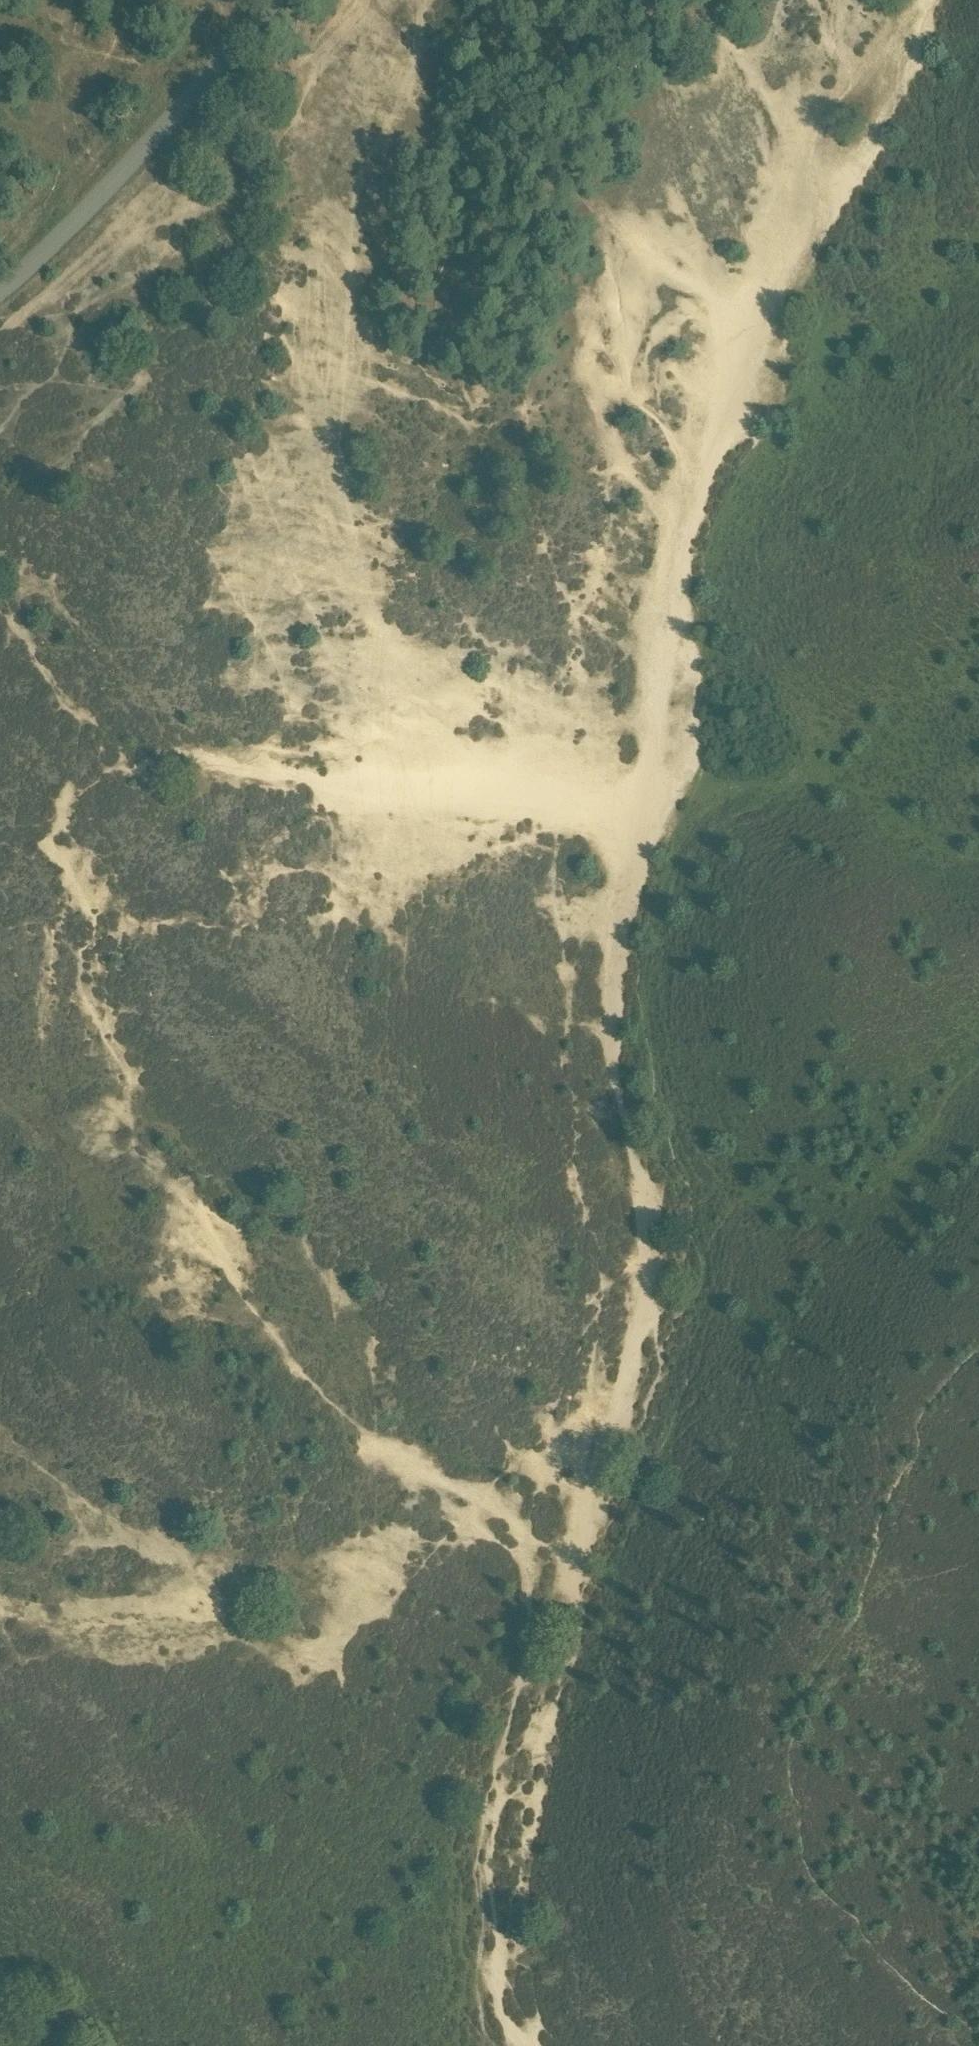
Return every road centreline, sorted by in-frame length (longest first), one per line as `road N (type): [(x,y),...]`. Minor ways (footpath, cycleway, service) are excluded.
road 1 (unclassified): [(0,292),(131,165),(272,0)]

